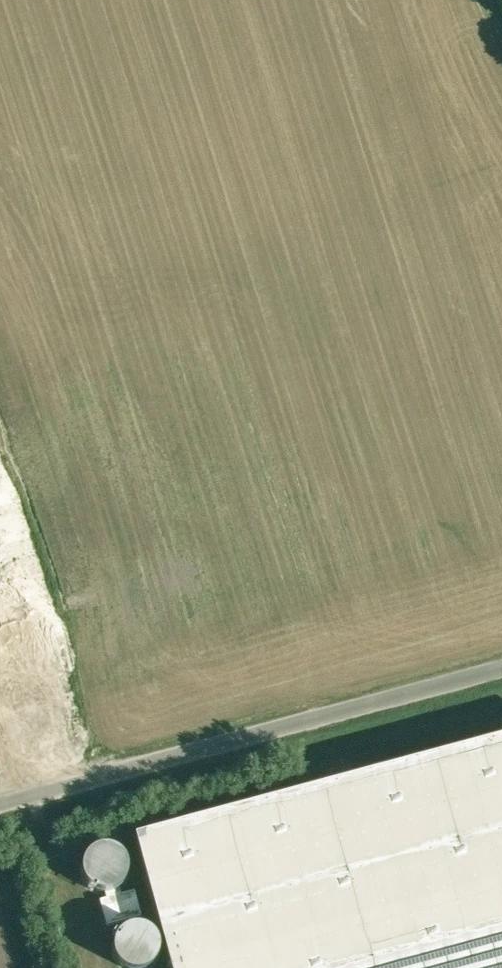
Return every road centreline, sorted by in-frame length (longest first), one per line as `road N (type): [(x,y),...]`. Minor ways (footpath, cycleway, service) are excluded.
road 1 (unclassified): [(0,807),(501,673)]

